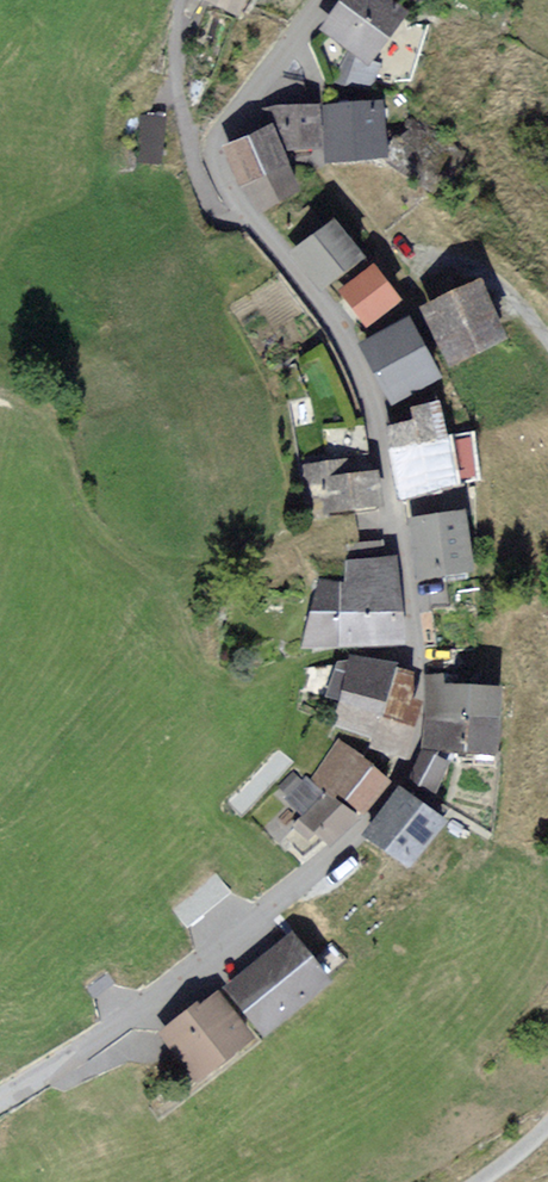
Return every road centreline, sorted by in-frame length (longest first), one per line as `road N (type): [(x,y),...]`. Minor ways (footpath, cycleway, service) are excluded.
road 1 (tertiary): [(0,1096),(132,1012),(320,866),(374,808),(413,741),(412,634),(360,379),(330,321),(245,215)]
road 2 (tertiary): [(245,215),(218,176),(217,138),(319,0)]
road 3 (residential): [(245,215),(219,215),(199,177),(179,74),(181,0)]

